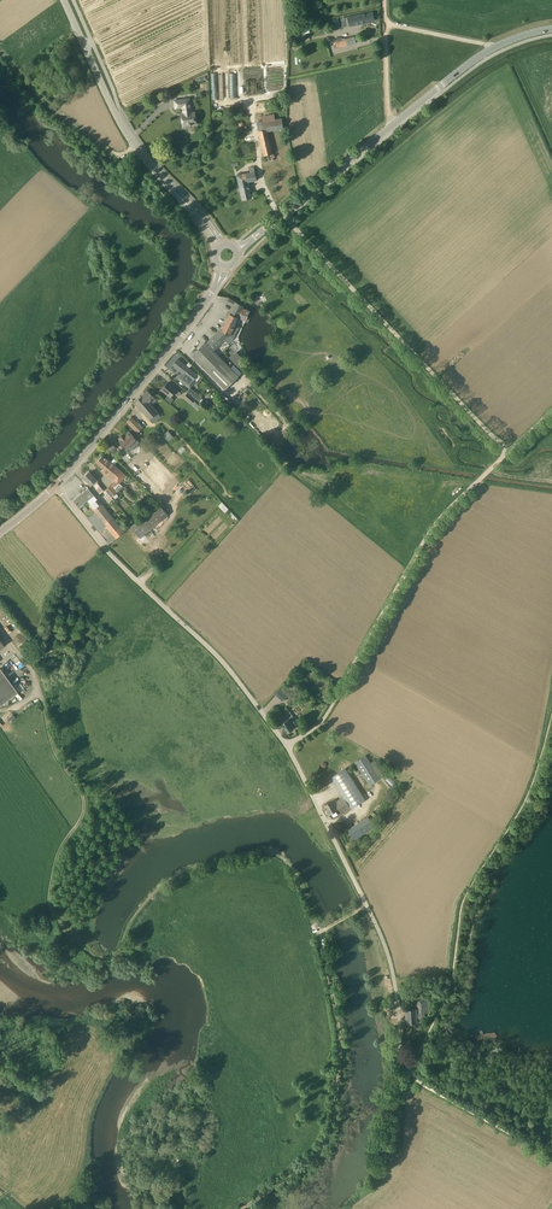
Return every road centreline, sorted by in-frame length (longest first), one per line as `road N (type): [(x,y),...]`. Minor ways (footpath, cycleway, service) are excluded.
road 1 (track): [(240,1208),(323,1148),(341,1036),(320,936),(366,904)]
road 2 (unclassified): [(286,745),(320,718),(435,524),(508,452)]
road 3 (unclassified): [(286,745),(223,662),(116,560),(54,487)]
road 4 (unclassified): [(400,1061),(399,1008),(383,942),(286,745)]
road 5 (unclassified): [(508,452),(282,214)]
road 6 (track): [(84,952),(49,899),(56,859),(84,817),(84,797),(57,759),(37,687)]
road 7 (tertiary): [(54,487),(219,280)]
road 8 (tertiary): [(188,205),(121,126),(63,0)]
road 9 (tertiary): [(551,30),(476,59),(389,129)]
road 10 (track): [(551,1157),(410,1071)]
road 11 (track): [(118,154),(52,105),(0,49)]
road 12 (tertiary): [(389,129),(282,214)]
road 13 (unclassified): [(389,129),(384,0)]

